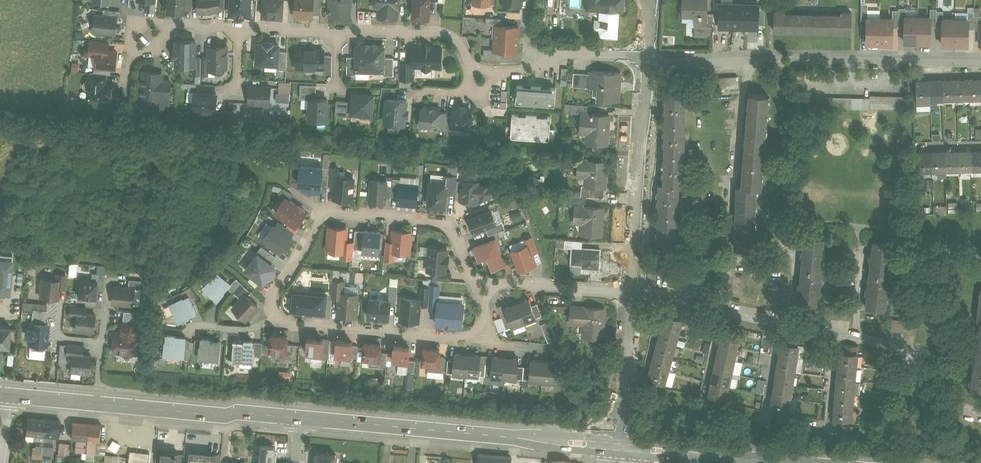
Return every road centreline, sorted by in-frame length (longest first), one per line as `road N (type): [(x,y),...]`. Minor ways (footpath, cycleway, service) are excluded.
road 1 (secondary): [(617,447),(301,417)]
road 2 (residential): [(483,289),(445,225),(338,212),(317,222),(275,292),(275,318)]
road 3 (residential): [(722,312),(752,60)]
road 4 (residential): [(752,60),(980,63)]
road 5 (residential): [(648,63),(632,290)]
road 6 (residential): [(275,318),(467,340),(484,332)]
road 7 (secondary): [(301,417),(97,399)]
road 8 (residential): [(907,351),(722,312)]
road 9 (secondary): [(789,462),(617,447)]
road 10 (residential): [(480,79),(446,35),(336,30)]
road 11 (residential): [(632,290),(617,447)]
road 12 (residential): [(632,290),(483,289)]

